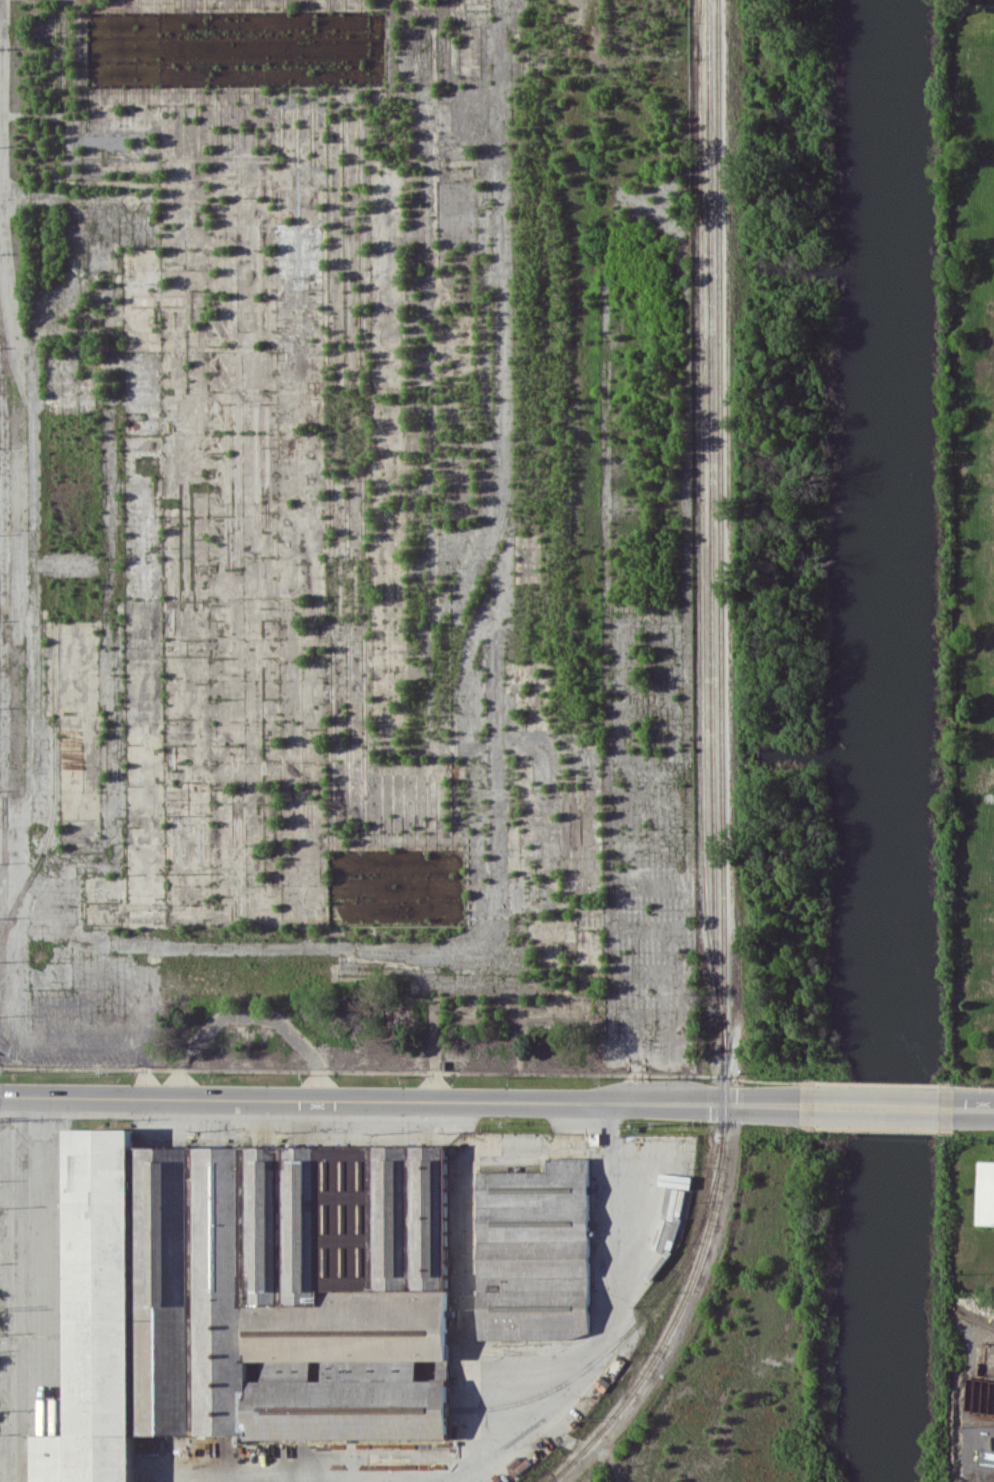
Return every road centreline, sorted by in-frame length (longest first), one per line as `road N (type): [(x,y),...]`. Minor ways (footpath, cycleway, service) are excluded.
road 1 (tertiary): [(815,1105),(0,1096)]
road 2 (tertiary): [(953,1108),(815,1105)]

